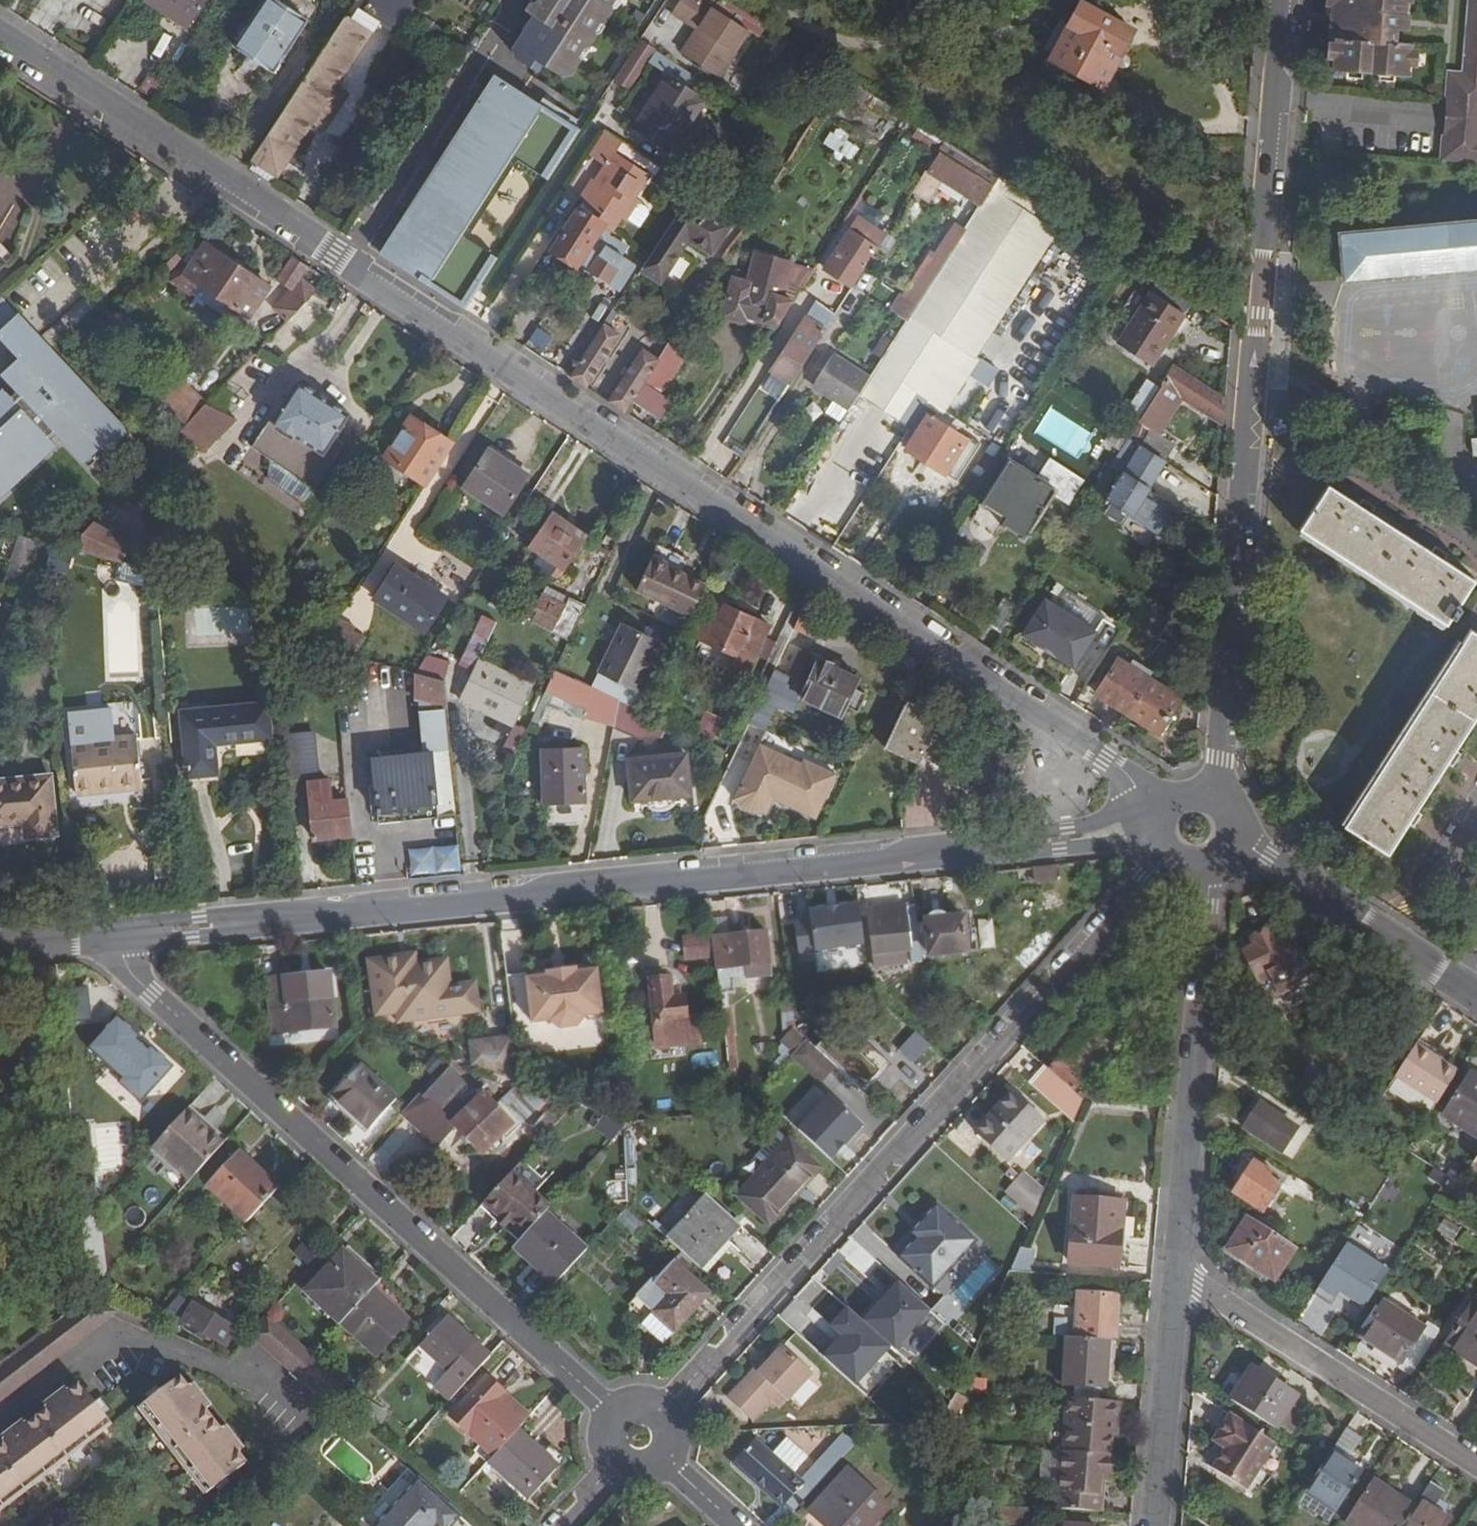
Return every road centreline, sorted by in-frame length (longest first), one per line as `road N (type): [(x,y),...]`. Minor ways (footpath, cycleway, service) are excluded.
road 1 (residential): [(1173,804),(0,34)]
road 2 (residential): [(109,935),(1162,825)]
road 3 (residential): [(1213,799),(1289,0)]
road 4 (residential): [(662,1410),(1170,851)]
road 5 (residential): [(611,1415),(151,993),(109,935)]
road 6 (residential): [(1179,1274),(1203,863)]
road 7 (residential): [(1179,1274),(1476,1466)]
road 8 (residential): [(1476,996),(1231,834)]
road 9 (residential): [(1159,1525),(1179,1274)]

